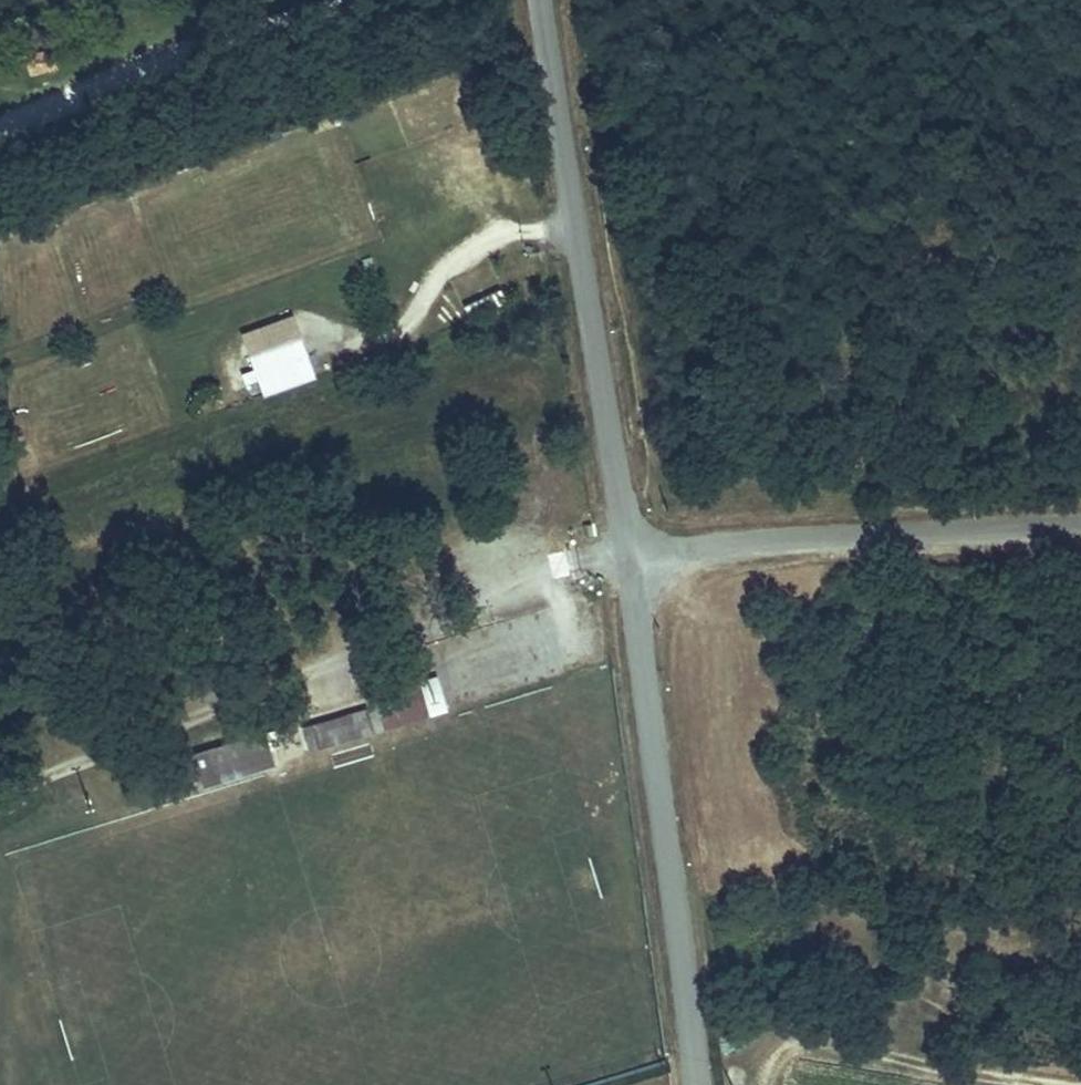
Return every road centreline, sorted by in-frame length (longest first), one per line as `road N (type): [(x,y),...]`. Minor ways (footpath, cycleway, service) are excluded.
road 1 (unclassified): [(629,557),(548,0)]
road 2 (residential): [(698,1084),(629,557)]
road 3 (residential): [(629,557),(1080,513)]

